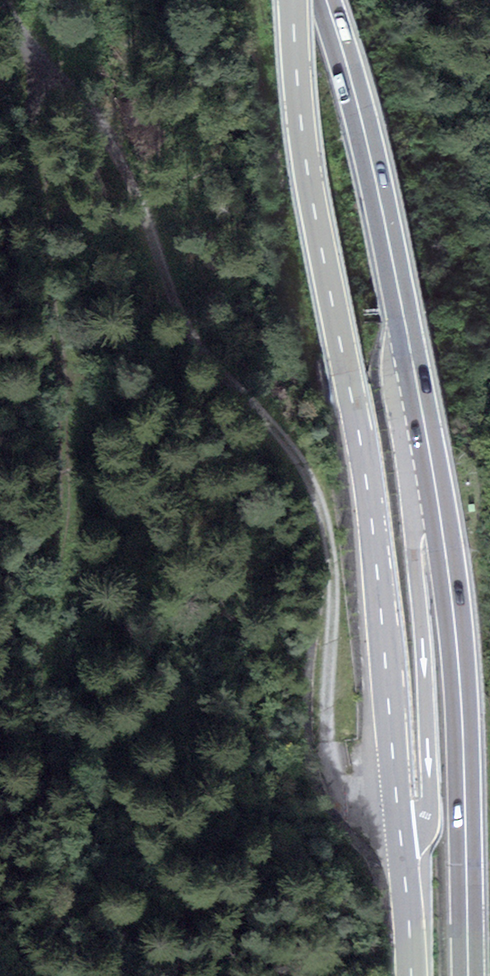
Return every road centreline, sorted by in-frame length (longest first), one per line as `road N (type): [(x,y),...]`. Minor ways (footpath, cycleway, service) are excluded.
road 1 (track): [(77,962),(42,658),(71,387),(36,58),(4,0)]
road 2 (track): [(401,814),(363,811),(337,784),(325,733),(332,550),(320,496),(193,336),(97,106),(36,58)]
road 3 (primary): [(292,0),(315,213),(361,439),(403,836)]
road 4 (trunk): [(434,483),(382,207),(325,0)]
road 5 (trunk): [(467,975),(460,677),(434,483)]
road 6 (trunk): [(434,483),(414,529),(431,805),(426,821),(403,836)]
road 7 (primary): [(403,836),(412,975)]

